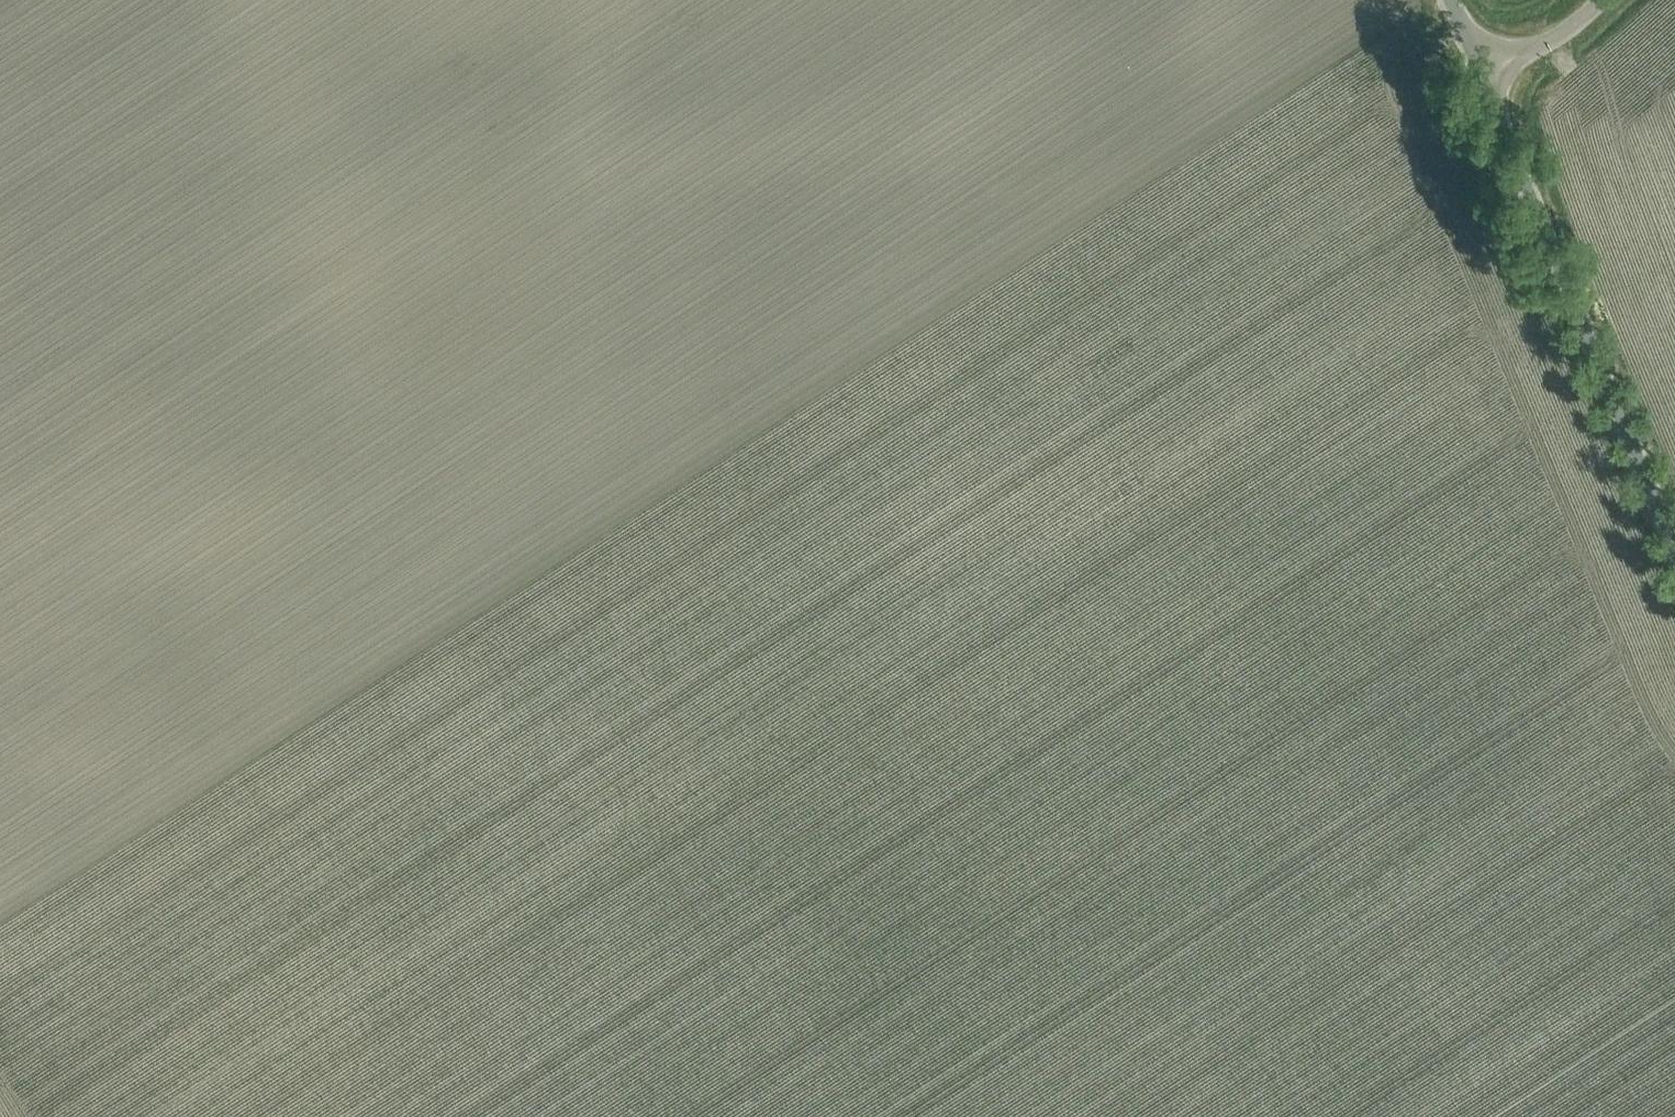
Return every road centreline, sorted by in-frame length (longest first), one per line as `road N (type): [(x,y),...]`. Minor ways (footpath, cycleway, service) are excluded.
road 1 (tertiary): [(1674,545),(1477,72)]
road 2 (unclassified): [(1477,72),(1573,30),(1605,0)]

